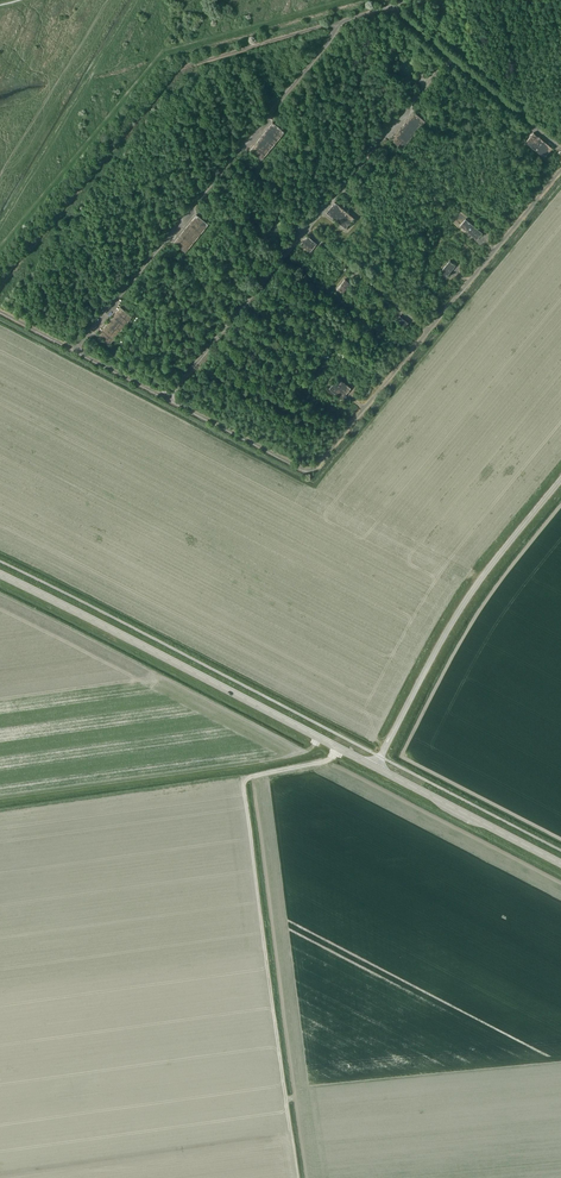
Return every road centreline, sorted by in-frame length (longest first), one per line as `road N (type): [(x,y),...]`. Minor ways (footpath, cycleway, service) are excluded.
road 1 (secondary): [(375,767),(0,574)]
road 2 (unclassified): [(375,767),(460,609),(560,479)]
road 3 (secondary): [(560,863),(375,767)]

